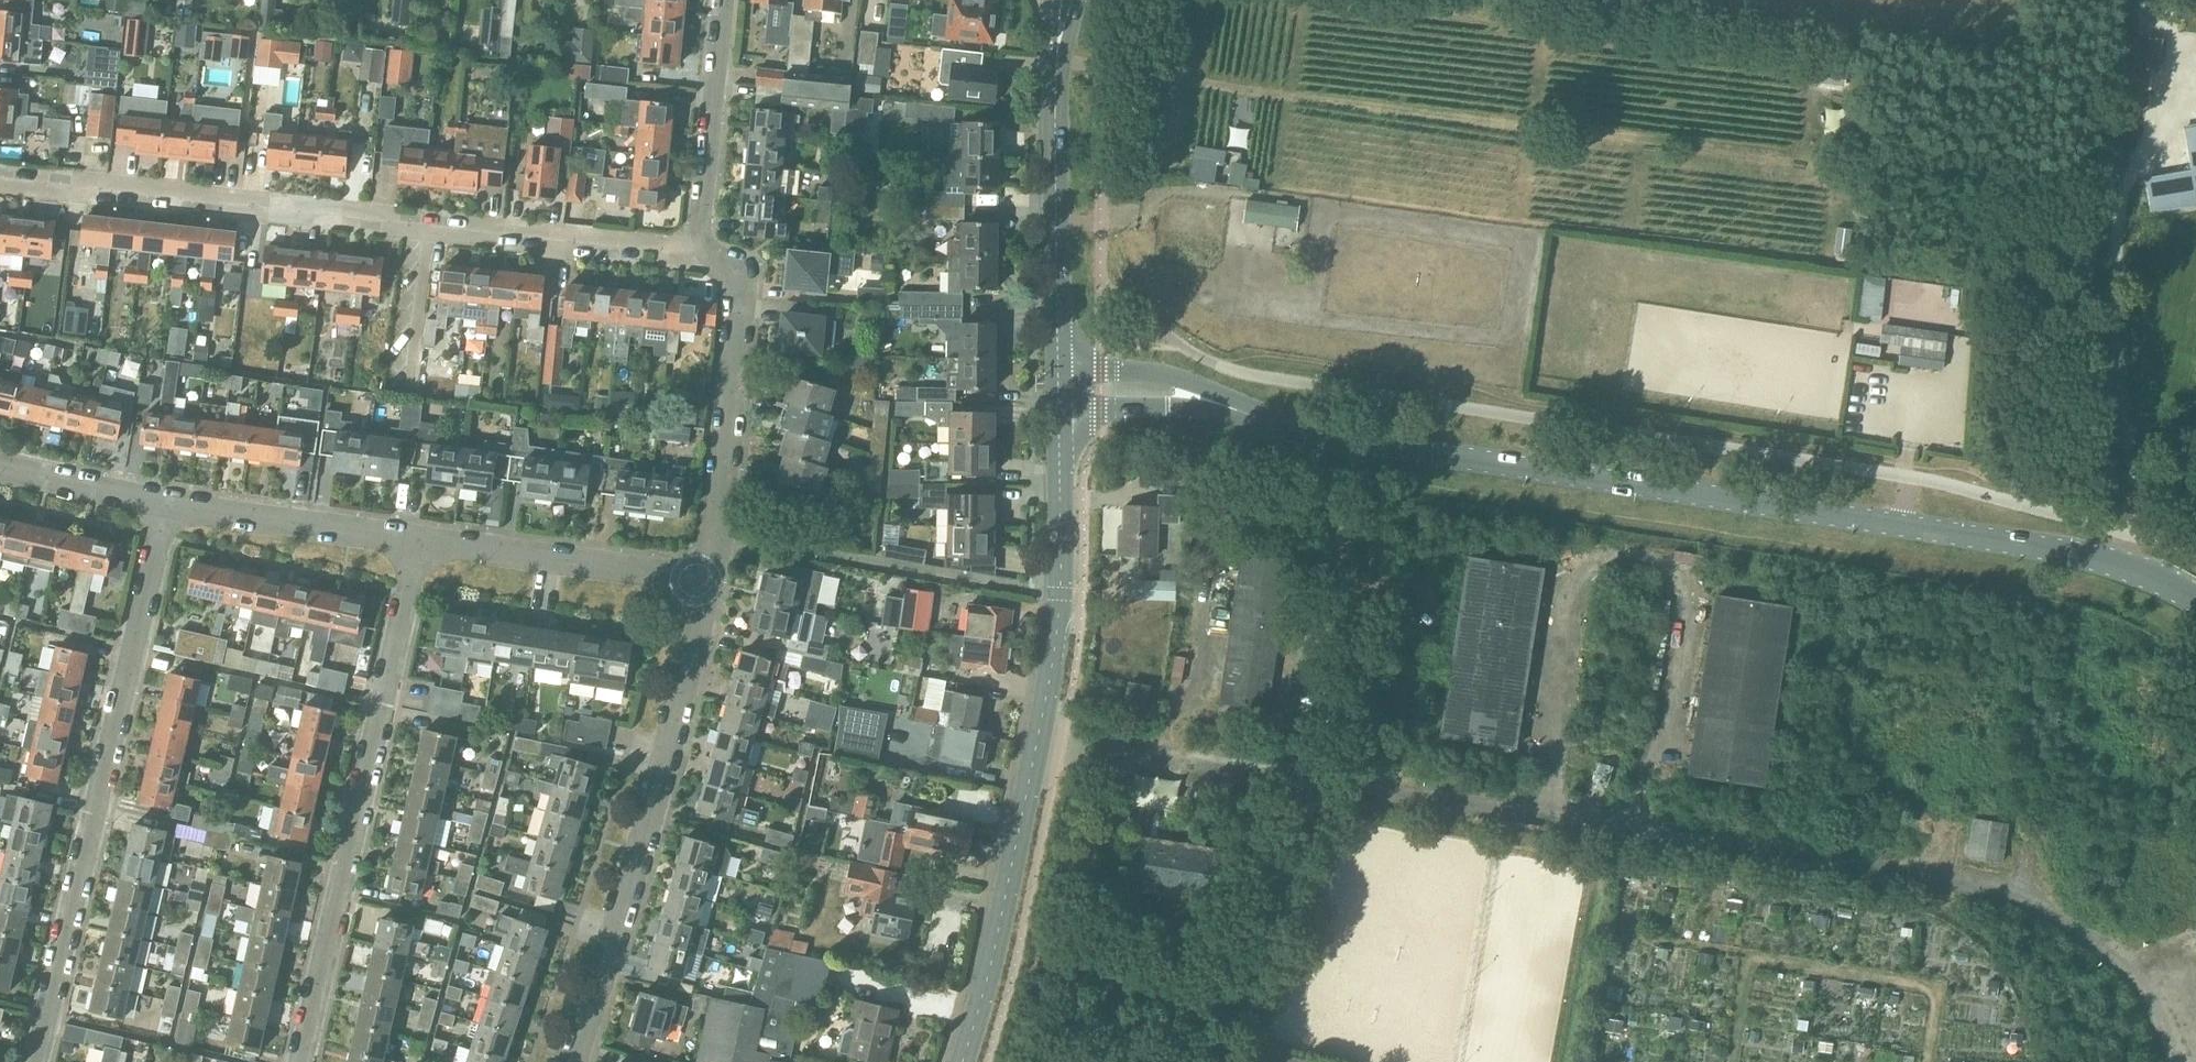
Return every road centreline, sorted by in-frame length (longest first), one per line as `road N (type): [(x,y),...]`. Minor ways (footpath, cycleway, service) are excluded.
road 1 (track): [(1038,738),(2010,897),(2116,966),(2150,1011),(2171,1061)]
road 2 (secondary): [(2195,601),(2122,566),(2046,548),(1509,473),(1166,396),(1061,390)]
road 3 (residential): [(704,245),(0,178)]
road 4 (tertiary): [(959,1061),(997,948),(1058,633),(1061,390)]
road 5 (track): [(1640,838),(1680,625),(1679,570),(1652,553),(1618,549),(1579,563),(1562,600),(1529,819)]
road 6 (residential): [(170,499),(38,1061)]
road 7 (residential): [(302,1061),(424,542)]
road 8 (residential): [(574,1061),(637,866),(709,583)]
road 9 (track): [(1604,931),(1927,985),(1935,995),(1927,1061)]
road 10 (secondary): [(1061,390),(1057,41),(1064,0)]
road 11 (residential): [(709,583),(724,526),(743,286),(704,245)]
road 12 (residential): [(709,583),(424,542)]
road 13 (residential): [(424,542),(170,499)]
road 14 (residential): [(704,245),(725,0)]
road 15 (residential): [(170,499),(0,466)]

